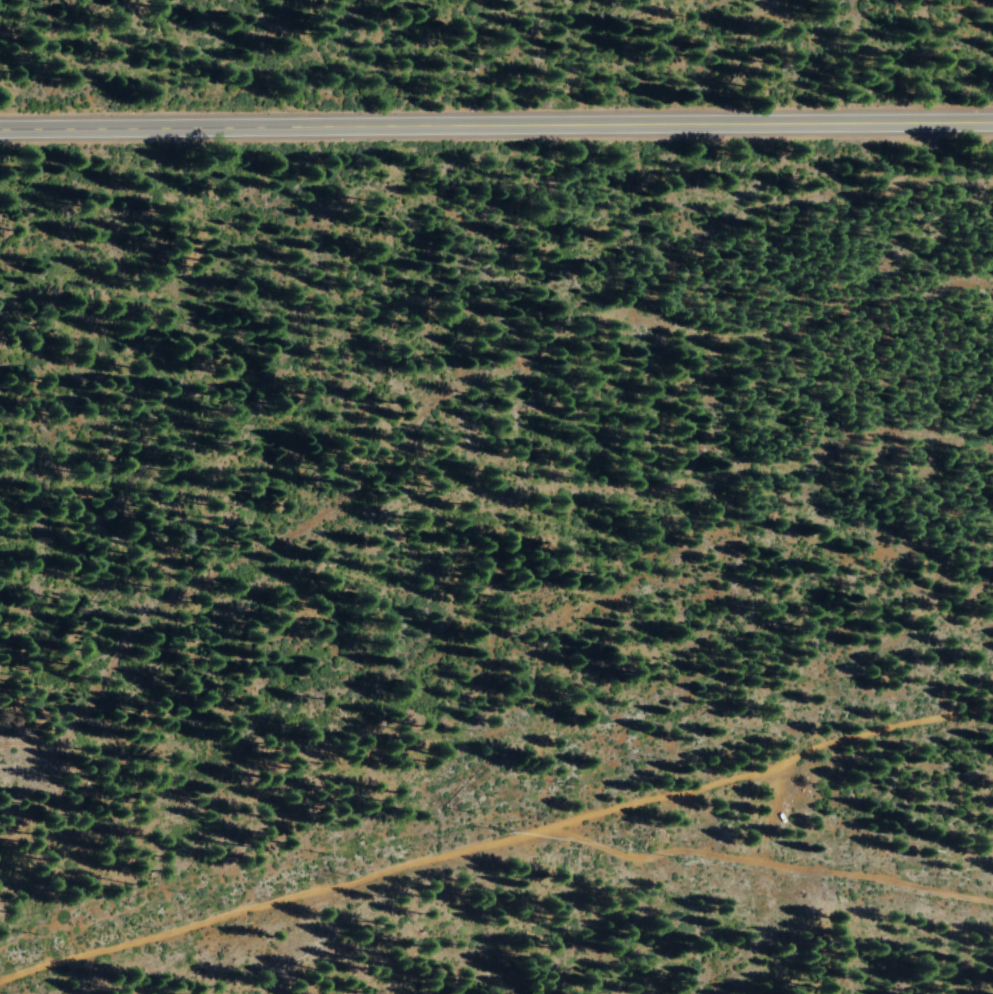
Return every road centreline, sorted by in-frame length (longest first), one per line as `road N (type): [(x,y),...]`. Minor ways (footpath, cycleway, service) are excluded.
road 1 (secondary): [(992,116),(0,124)]

